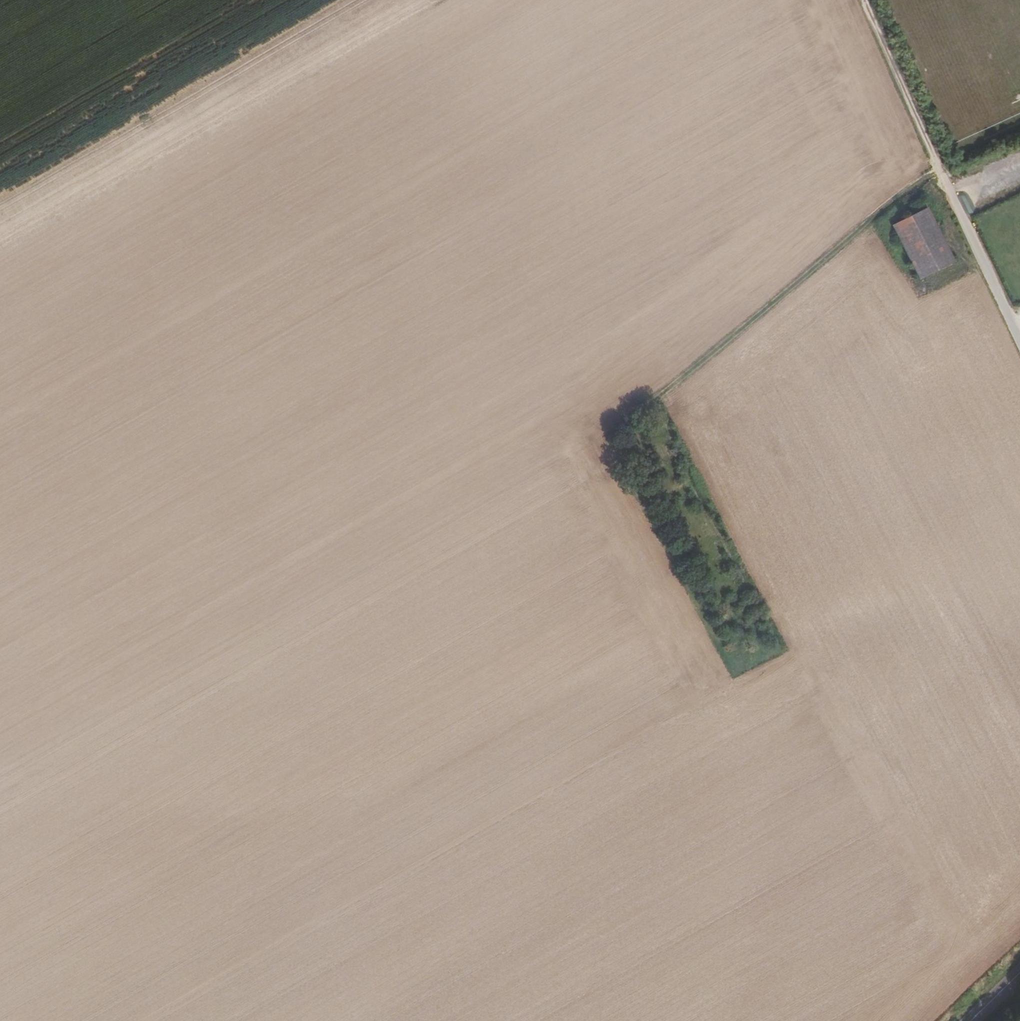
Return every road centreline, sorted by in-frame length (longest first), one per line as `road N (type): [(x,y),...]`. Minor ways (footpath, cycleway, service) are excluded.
road 1 (unclassified): [(937,159),(1019,336)]
road 2 (track): [(862,0),(937,159)]

